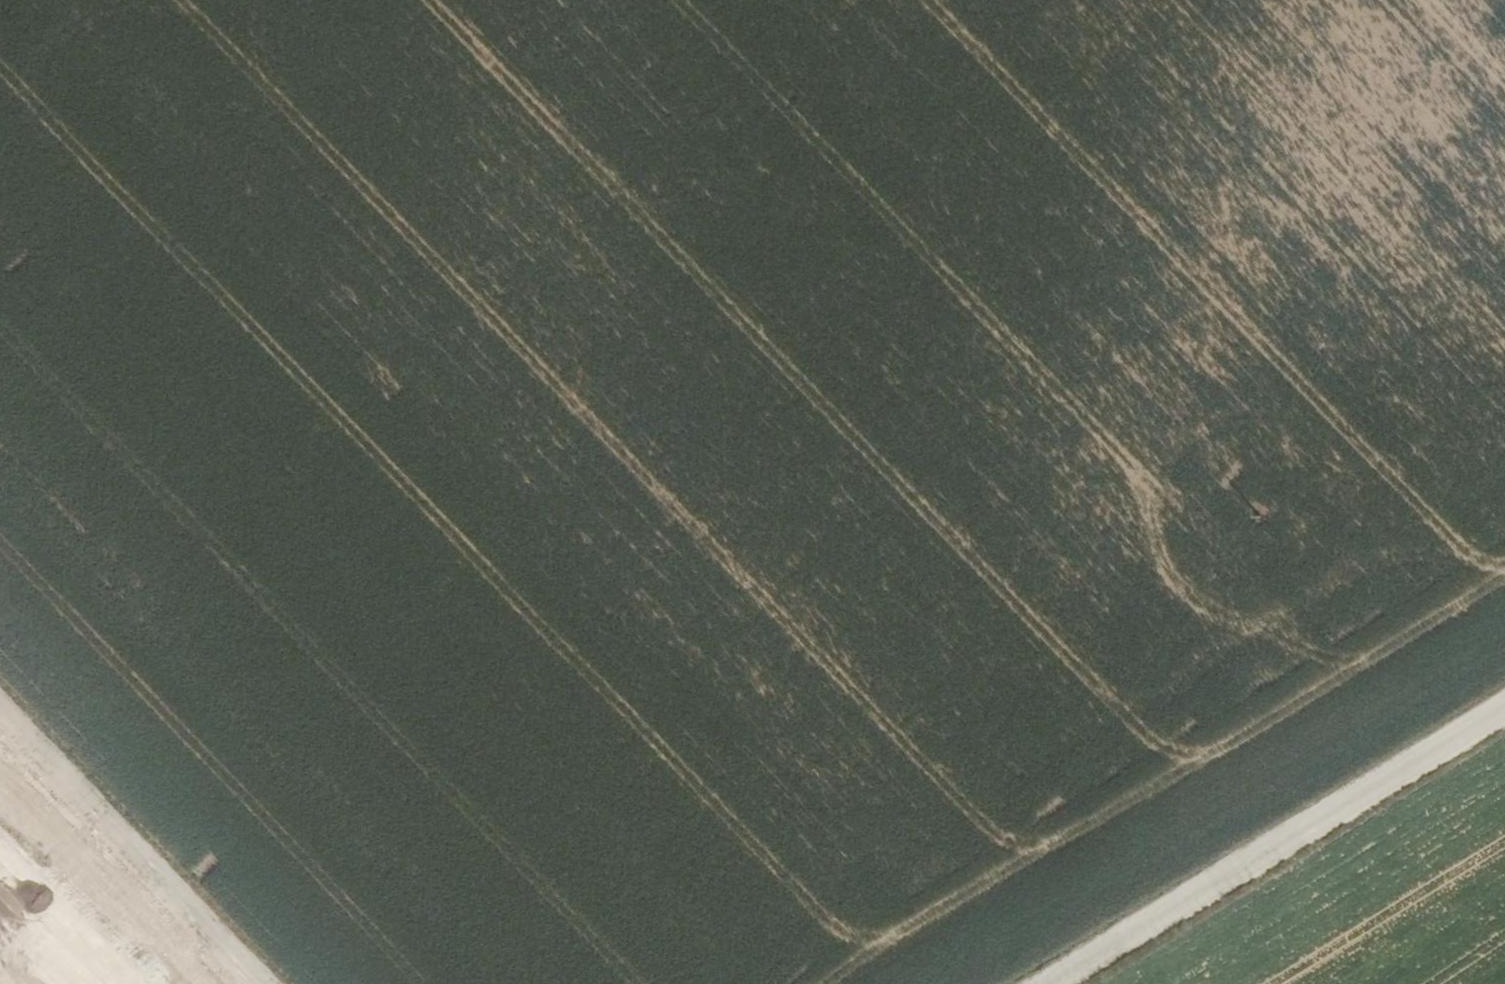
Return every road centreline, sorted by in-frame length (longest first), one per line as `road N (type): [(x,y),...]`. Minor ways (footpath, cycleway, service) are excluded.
road 1 (track): [(1074,983),(1504,721)]
road 2 (track): [(193,983),(0,757)]

